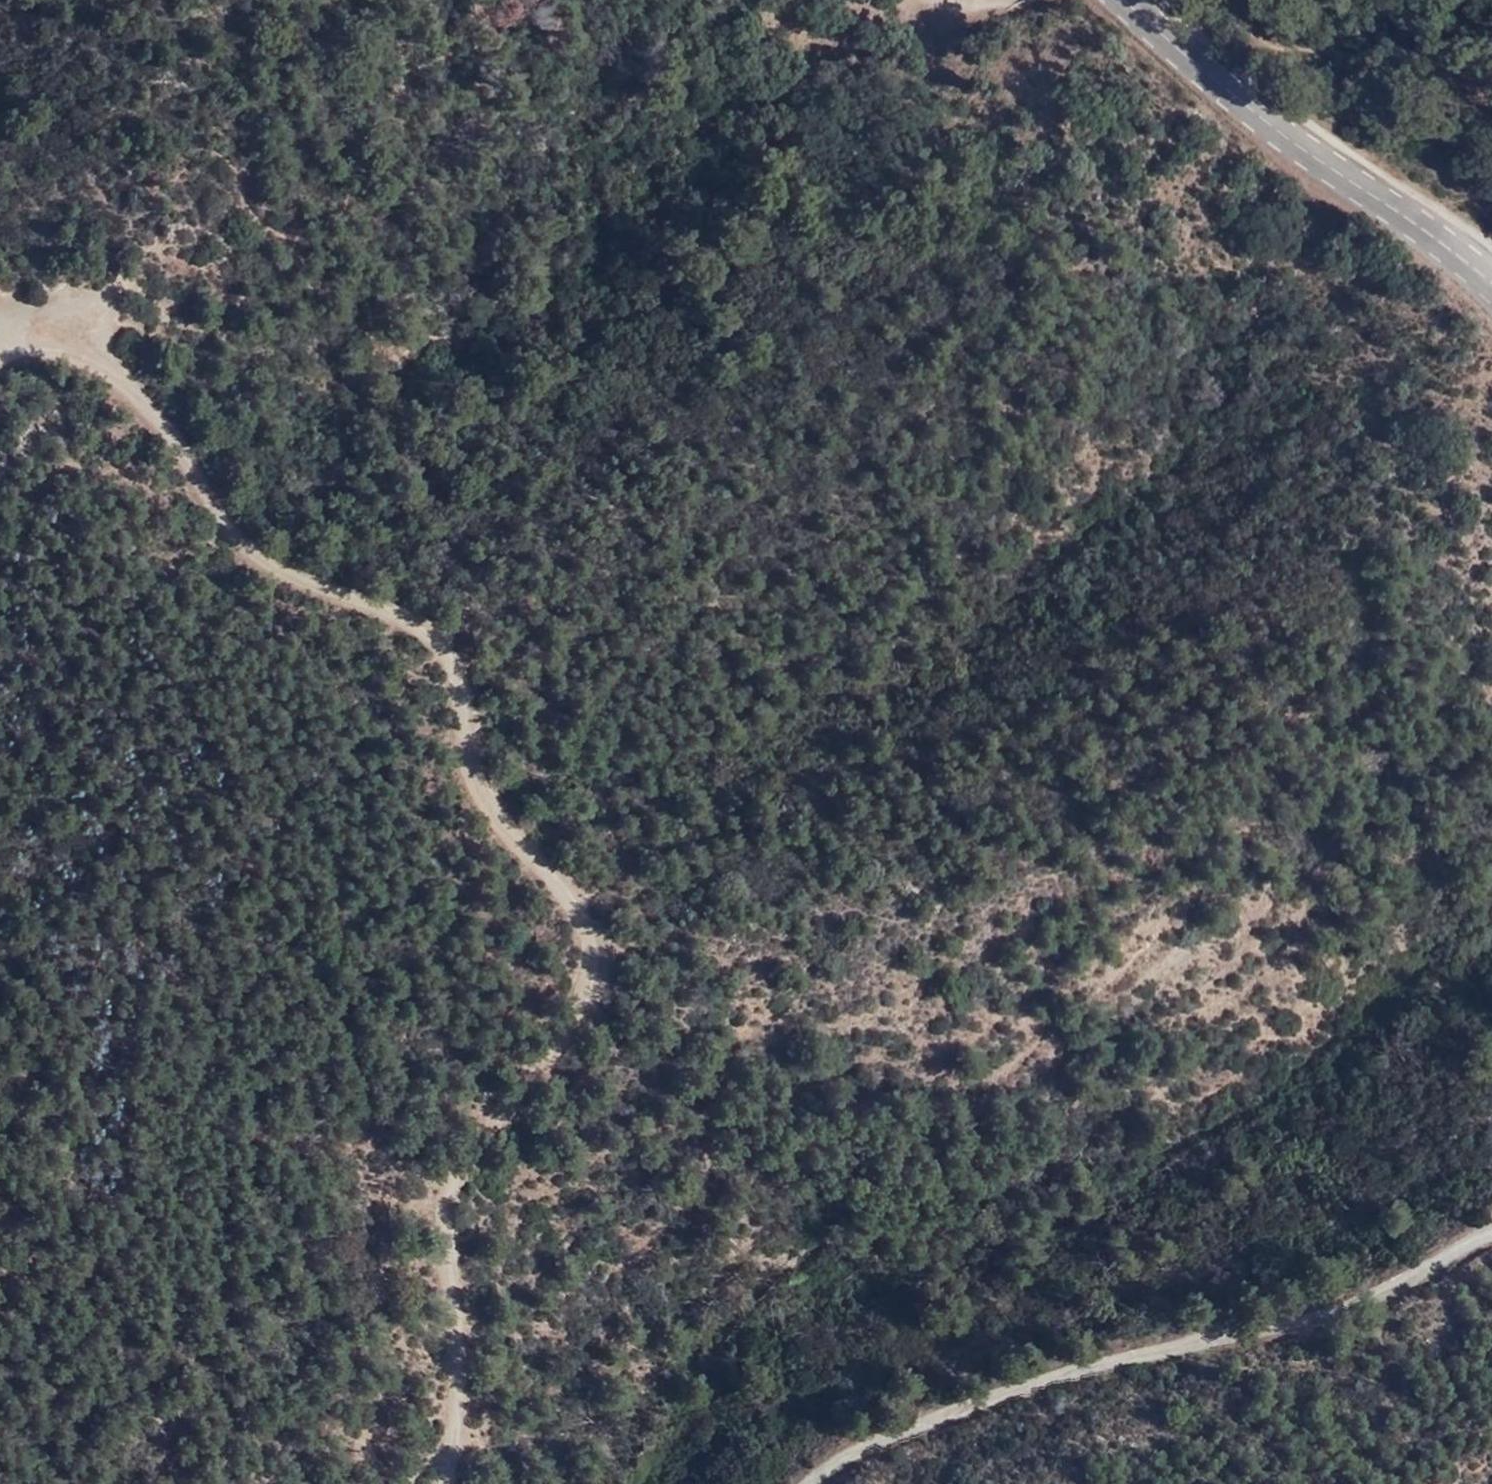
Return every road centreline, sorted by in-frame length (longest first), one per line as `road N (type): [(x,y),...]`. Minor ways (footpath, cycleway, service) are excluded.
road 1 (track): [(0,357),(74,353),(137,399),(242,541),(411,621),(435,642),(460,692),(482,793),(592,933),(596,966),(588,997),(453,1191),(458,1402),(440,1483)]
road 2 (track): [(803,1483),(887,1438),(1080,1370),(1353,1306),(1491,1233)]
road 3 (tertiary): [(1491,279),(1278,134),(1122,0)]

